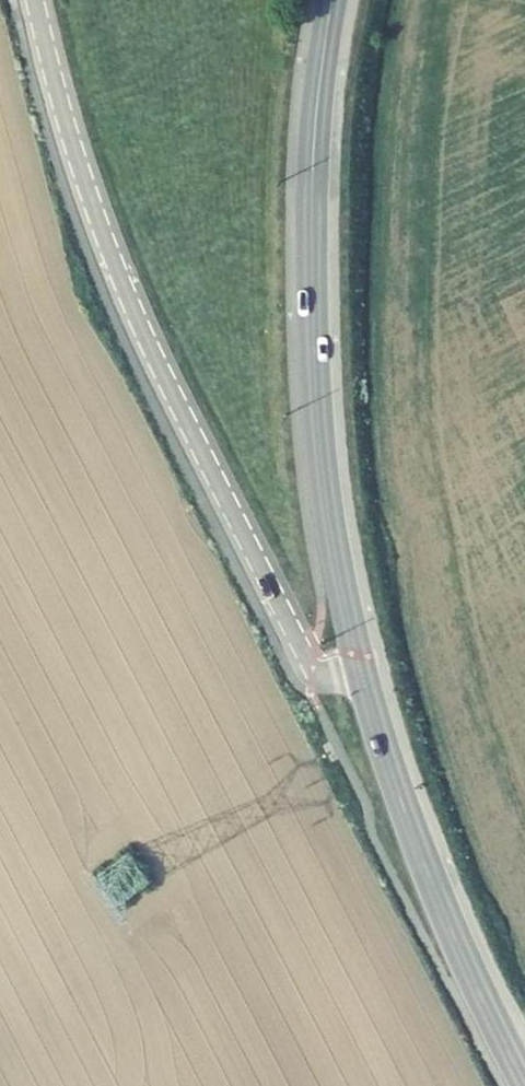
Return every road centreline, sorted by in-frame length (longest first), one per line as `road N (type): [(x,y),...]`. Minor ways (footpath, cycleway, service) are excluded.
road 1 (unclassified): [(35,0),(109,249),(297,646),(316,667),(360,670)]
road 2 (secondary): [(333,0),(313,166),(316,412),(360,670)]
road 3 (secondary): [(360,670),(419,849),(524,1084)]

